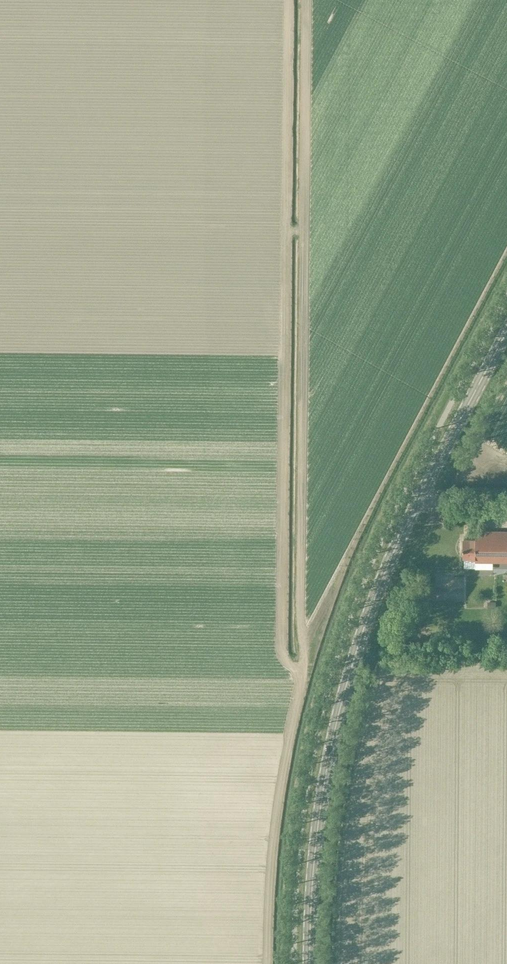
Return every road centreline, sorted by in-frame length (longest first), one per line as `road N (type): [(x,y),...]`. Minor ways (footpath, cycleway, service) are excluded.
road 1 (track): [(289,0),(285,652),(301,668),(272,836),(268,963)]
road 2 (secondary): [(309,963),(319,813),(357,651),(405,527),(506,331)]

